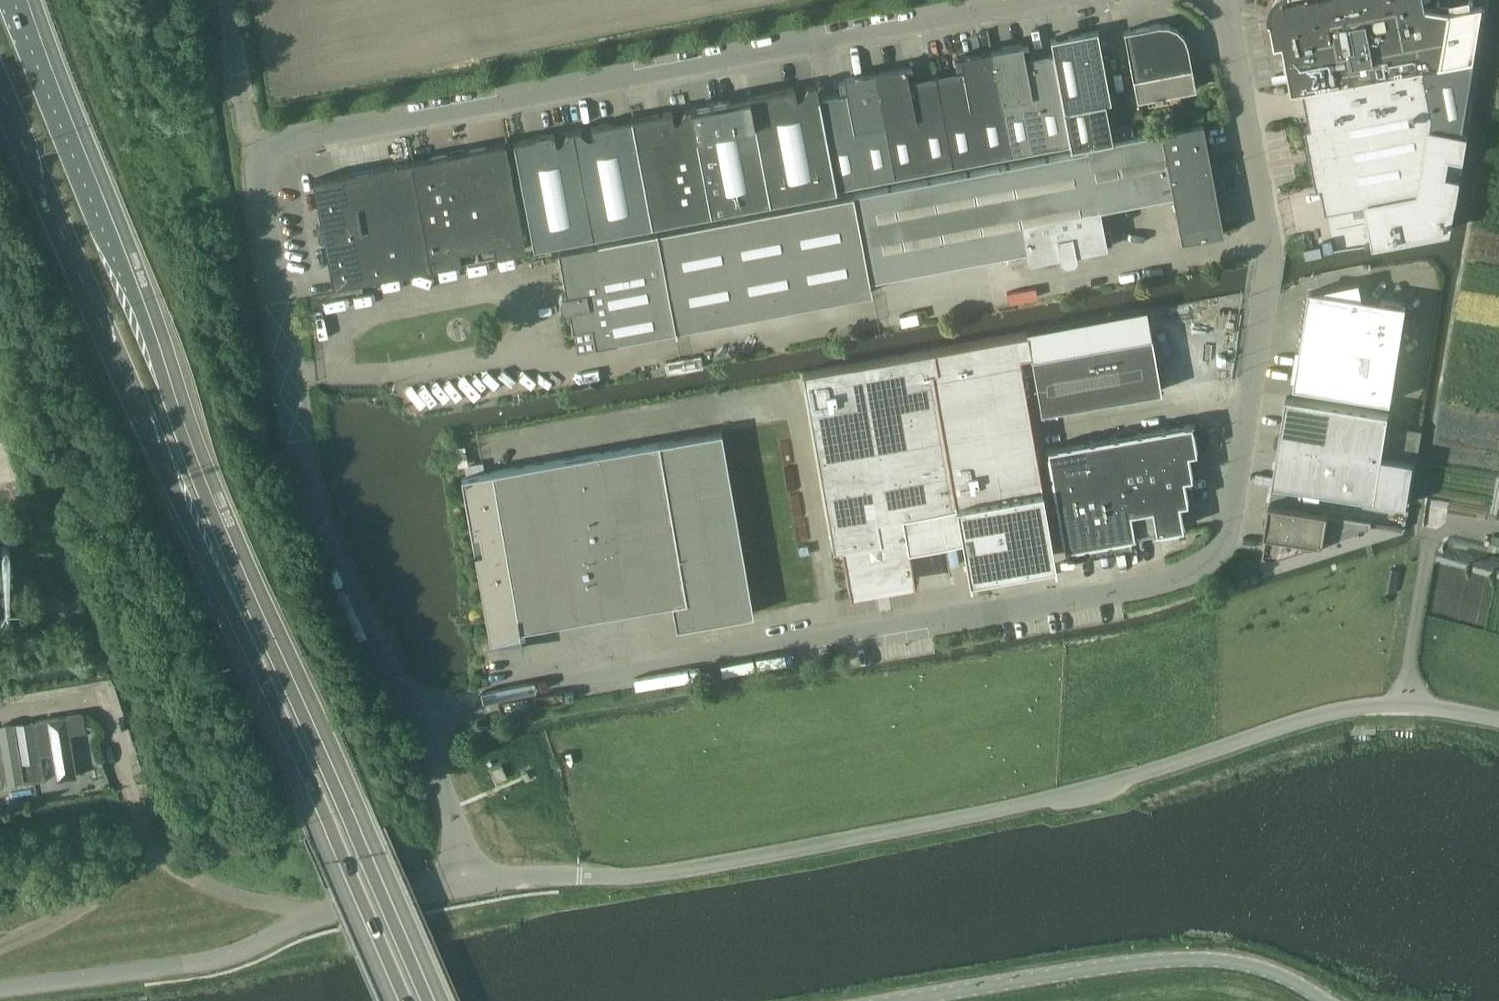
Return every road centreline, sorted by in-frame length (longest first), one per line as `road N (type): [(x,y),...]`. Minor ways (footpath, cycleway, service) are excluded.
road 1 (unclassified): [(429,716),(586,681),(1107,597),(1216,554),(1273,254),(1227,0)]
road 2 (primary): [(436,1000),(12,0)]
road 3 (tertiary): [(1498,719),(1407,704),(1357,707),(1089,788),(956,819),(666,872),(468,884)]
road 4 (primary): [(0,85),(399,1000)]
road 5 (tertiary): [(256,144),(1021,0)]
road 6 (tertiary): [(429,716),(401,683),(315,500),(254,170),(256,144)]
road 7 (unclassified): [(1323,1000),(1267,968),(1202,959),(901,1000)]
road 8 (tertiary): [(0,988),(241,952),(332,910)]
road 9 (residential): [(148,853),(96,699),(0,713)]
road 10 (residential): [(148,853),(267,905),(332,910)]
road 11 (residential): [(0,946),(95,898),(148,853)]
road 12 (tertiary): [(468,884),(429,716)]
road 13 (unclassified): [(256,144),(244,124),(227,0)]
road 14 (tertiary): [(332,910),(468,884)]

